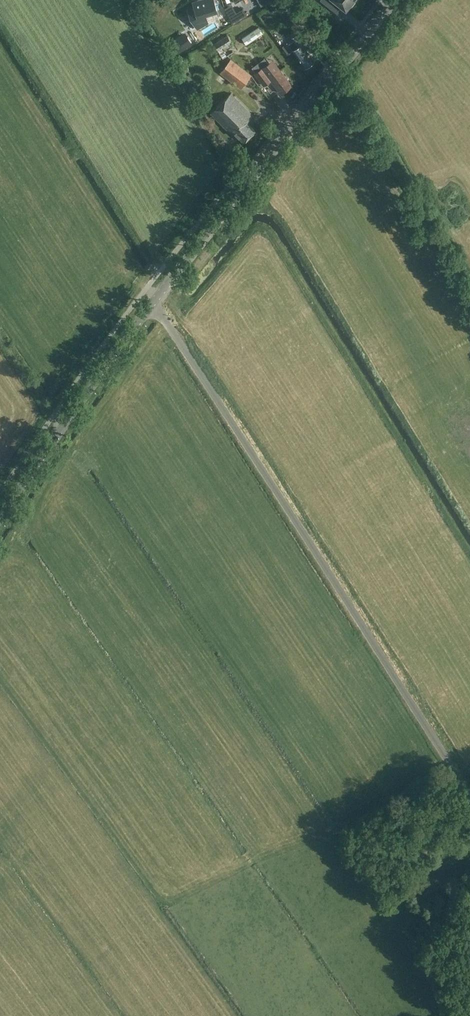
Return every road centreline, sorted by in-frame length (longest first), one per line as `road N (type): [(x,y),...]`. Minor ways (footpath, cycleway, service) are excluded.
road 1 (unclassified): [(469,795),(153,302)]
road 2 (tertiary): [(153,302),(395,0)]
road 3 (tertiary): [(0,523),(153,302)]
road 4 (track): [(469,286),(340,69)]
road 5 (track): [(238,180),(127,0)]

